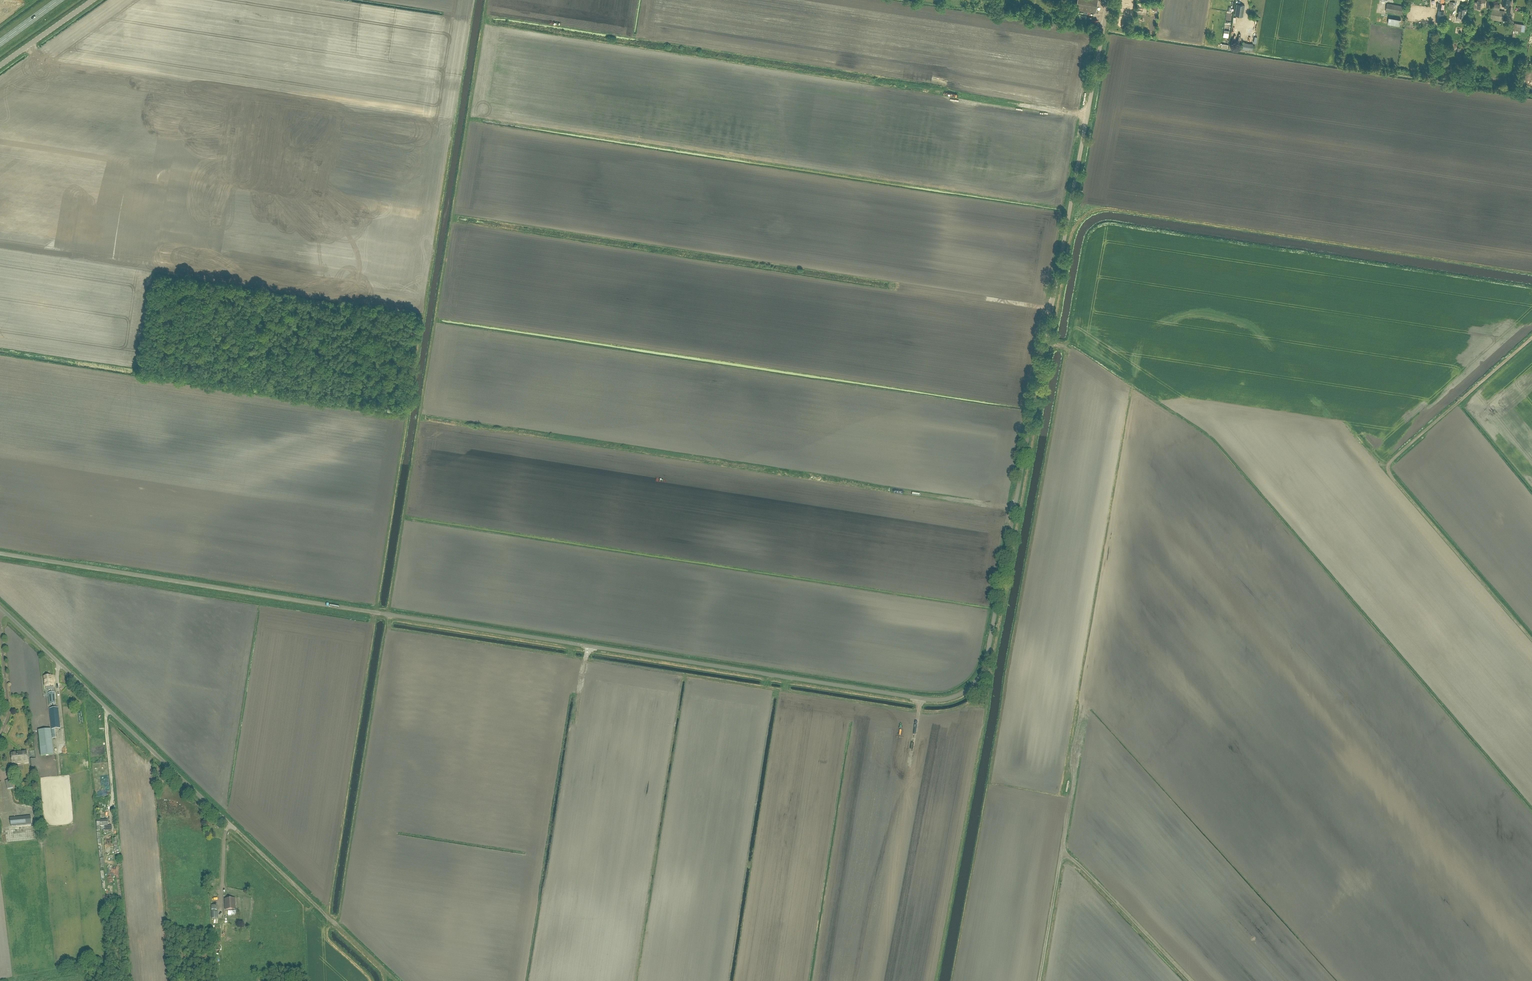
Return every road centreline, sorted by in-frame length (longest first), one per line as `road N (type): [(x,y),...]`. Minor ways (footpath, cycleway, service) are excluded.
road 1 (unclassified): [(1108,0),(986,661),(959,695),(928,700),(0,553)]
road 2 (unclassified): [(236,830),(0,607)]
road 3 (track): [(396,980),(236,830)]

